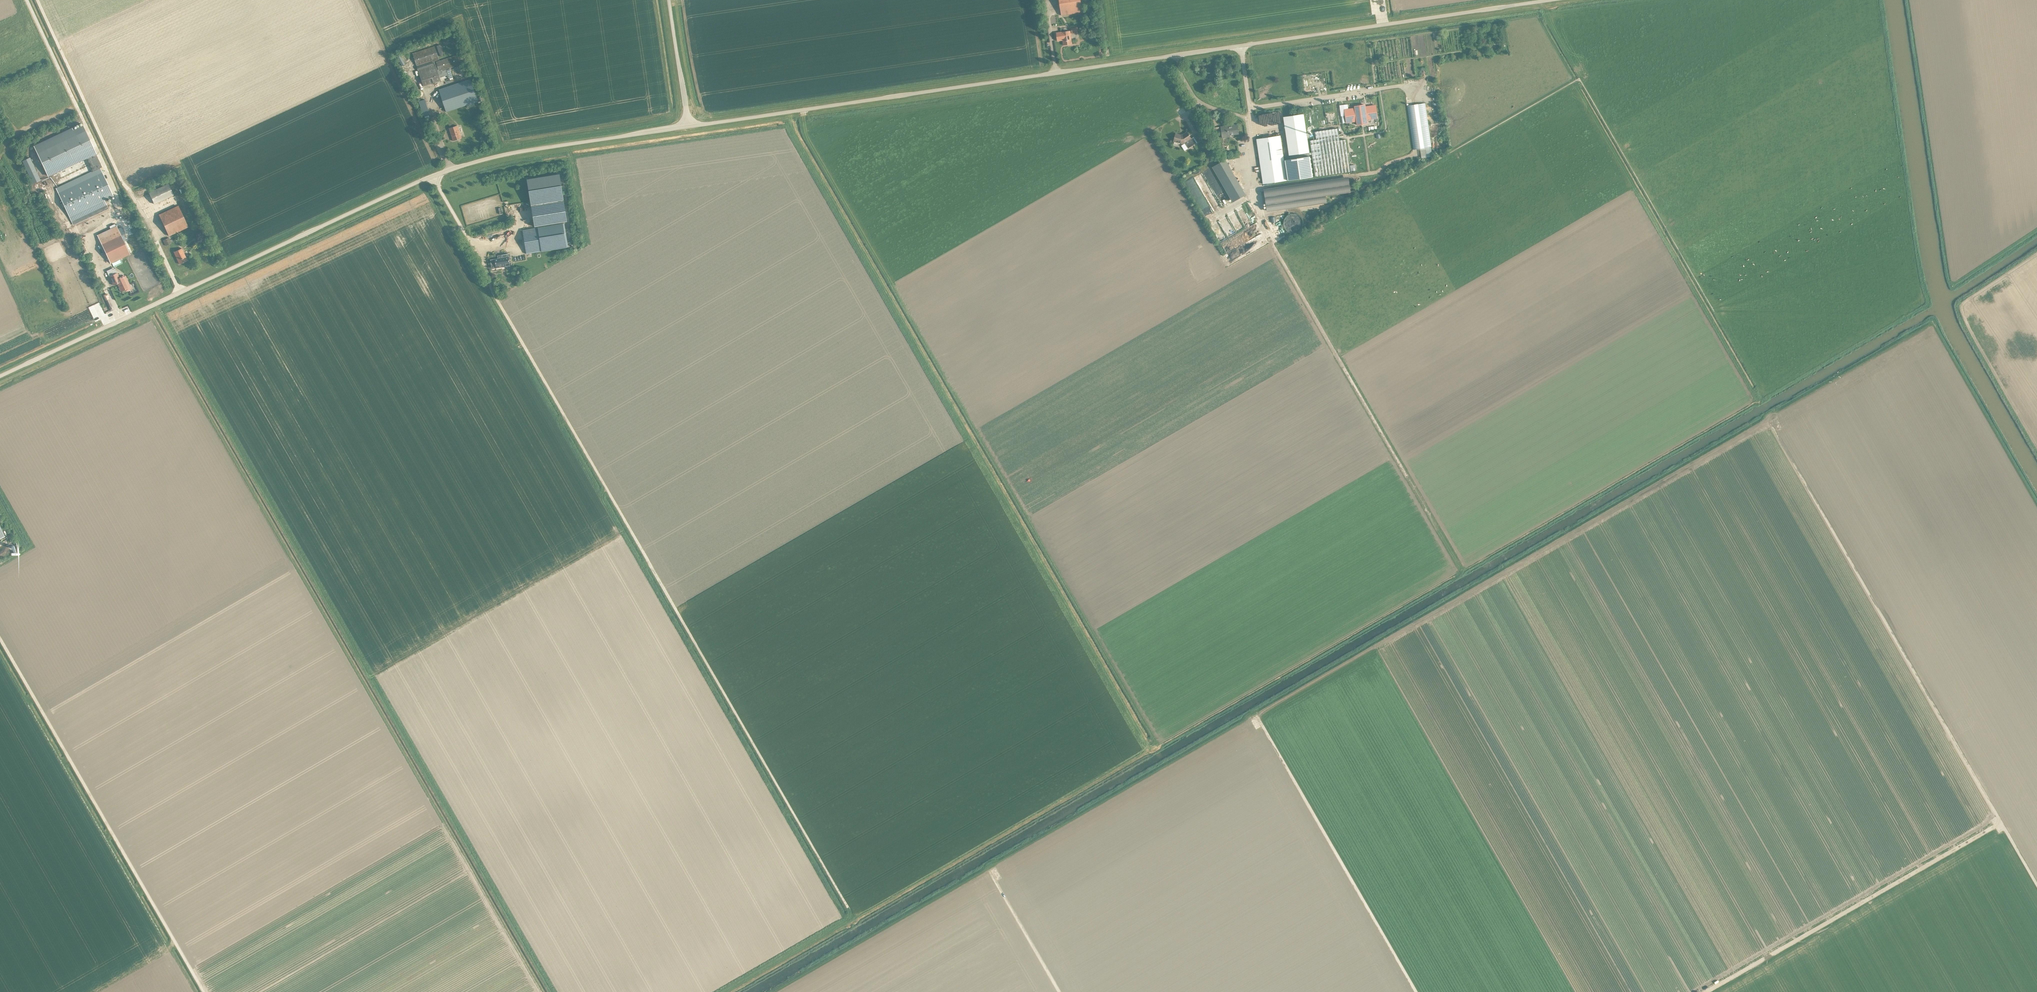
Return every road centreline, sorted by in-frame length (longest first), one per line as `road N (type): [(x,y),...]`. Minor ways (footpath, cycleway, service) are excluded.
road 1 (unclassified): [(688,125),(1546,0)]
road 2 (unclassified): [(0,376),(432,176),(519,151),(688,125)]
road 3 (unclassified): [(688,125),(670,0)]

